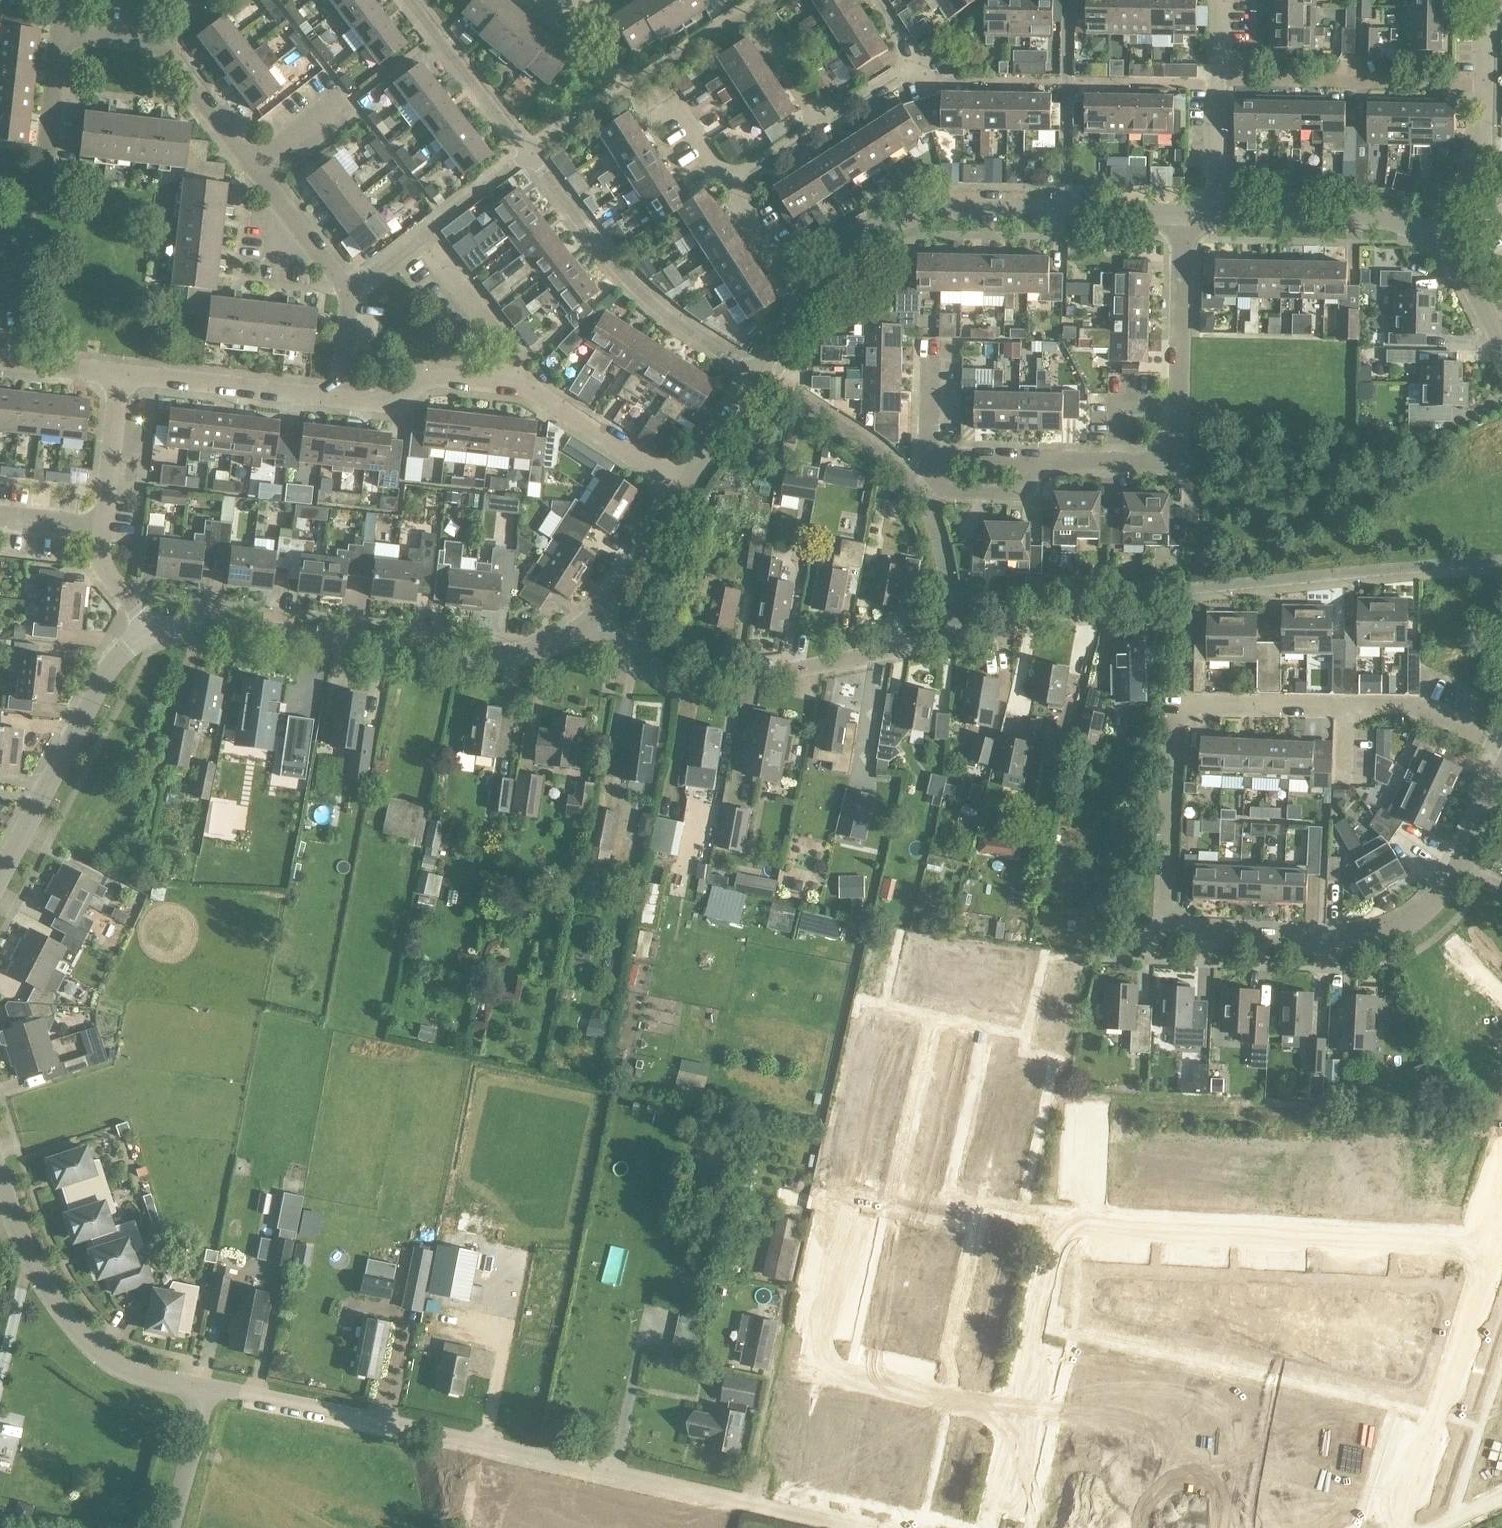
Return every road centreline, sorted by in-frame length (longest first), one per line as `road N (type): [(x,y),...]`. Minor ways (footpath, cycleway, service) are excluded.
road 1 (residential): [(852,1527),(116,1369),(72,1334),(39,1292),(0,1175)]
road 2 (residential): [(1501,554),(1219,582),(705,684),(663,679),(594,619)]
road 3 (residential): [(985,1527),(1073,1227),(1492,1246)]
road 4 (residential): [(1167,935),(1182,712),(1198,704),(1433,705),(1501,741)]
road 5 (residential): [(337,398),(348,307),(339,278),(159,47),(60,32)]
road 6 (residential): [(594,619),(517,654),(482,657),(197,626),(151,632)]
road 7 (residential): [(1182,213),(937,210),(903,217),(855,241),(804,303)]
road 8 (residential): [(684,486),(522,386),(453,378),(416,381),(393,402),(337,398)]
road 9 (residential): [(1034,460),(1147,464),(1172,445),(1182,213)]
road 10 (residential): [(1492,1246),(1396,1527)]
road 11 (residential): [(730,190),(901,78),(908,51),(874,0)]
road 12 (residential): [(151,632),(101,679),(0,878)]
road 13 (residential): [(1219,80),(1247,72),(1485,77)]
road 14 (residential): [(1167,935),(1331,945),(1383,937),(1421,919)]
road 15 (residential): [(804,303),(684,486)]
road 16 (residential): [(337,398),(120,374)]
road 17 (residential): [(1432,232),(1392,219),(1216,215)]
road 18 (residential): [(2,359),(19,206),(37,187)]
road 19 (residential): [(1432,232),(1475,172),(1485,77)]
road 20 (residential): [(684,486),(594,619)]
road 21 (residential): [(1421,919),(1453,879),(1501,781)]
road 22 (residential): [(37,187),(60,32)]
road 23 (residential): [(104,527),(120,374)]
road 24 (residential): [(929,455),(933,482),(961,491),(1020,492),(1034,460)]
road 25 (residential): [(804,303),(730,190)]
road 26 (residential): [(1216,215),(1219,80)]
road 27 (residential): [(1501,339),(1459,258),(1432,232)]
road 28 (residential): [(151,632),(106,573),(104,527)]

